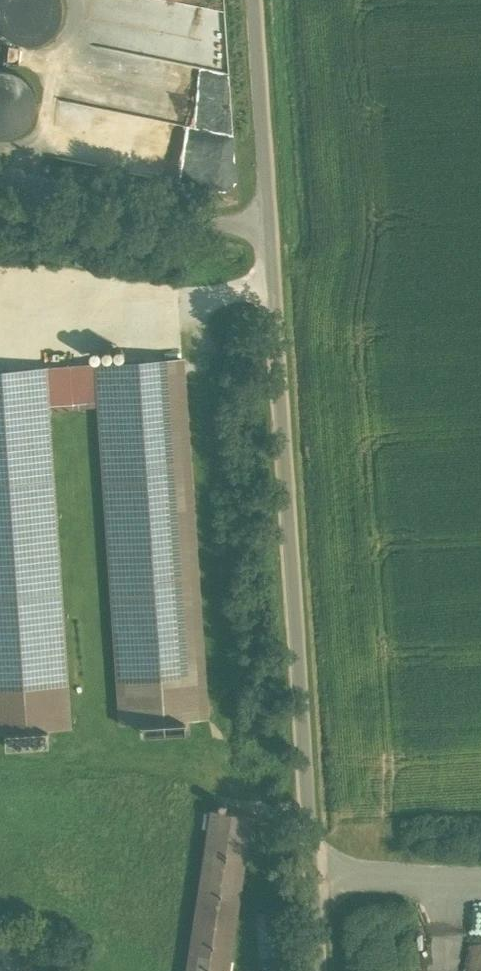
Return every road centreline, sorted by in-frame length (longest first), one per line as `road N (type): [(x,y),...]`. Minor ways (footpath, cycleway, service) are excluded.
road 1 (unclassified): [(318,970),(267,221)]
road 2 (unclassified): [(267,221),(226,226),(0,180)]
road 3 (unclassified): [(267,221),(256,0)]

